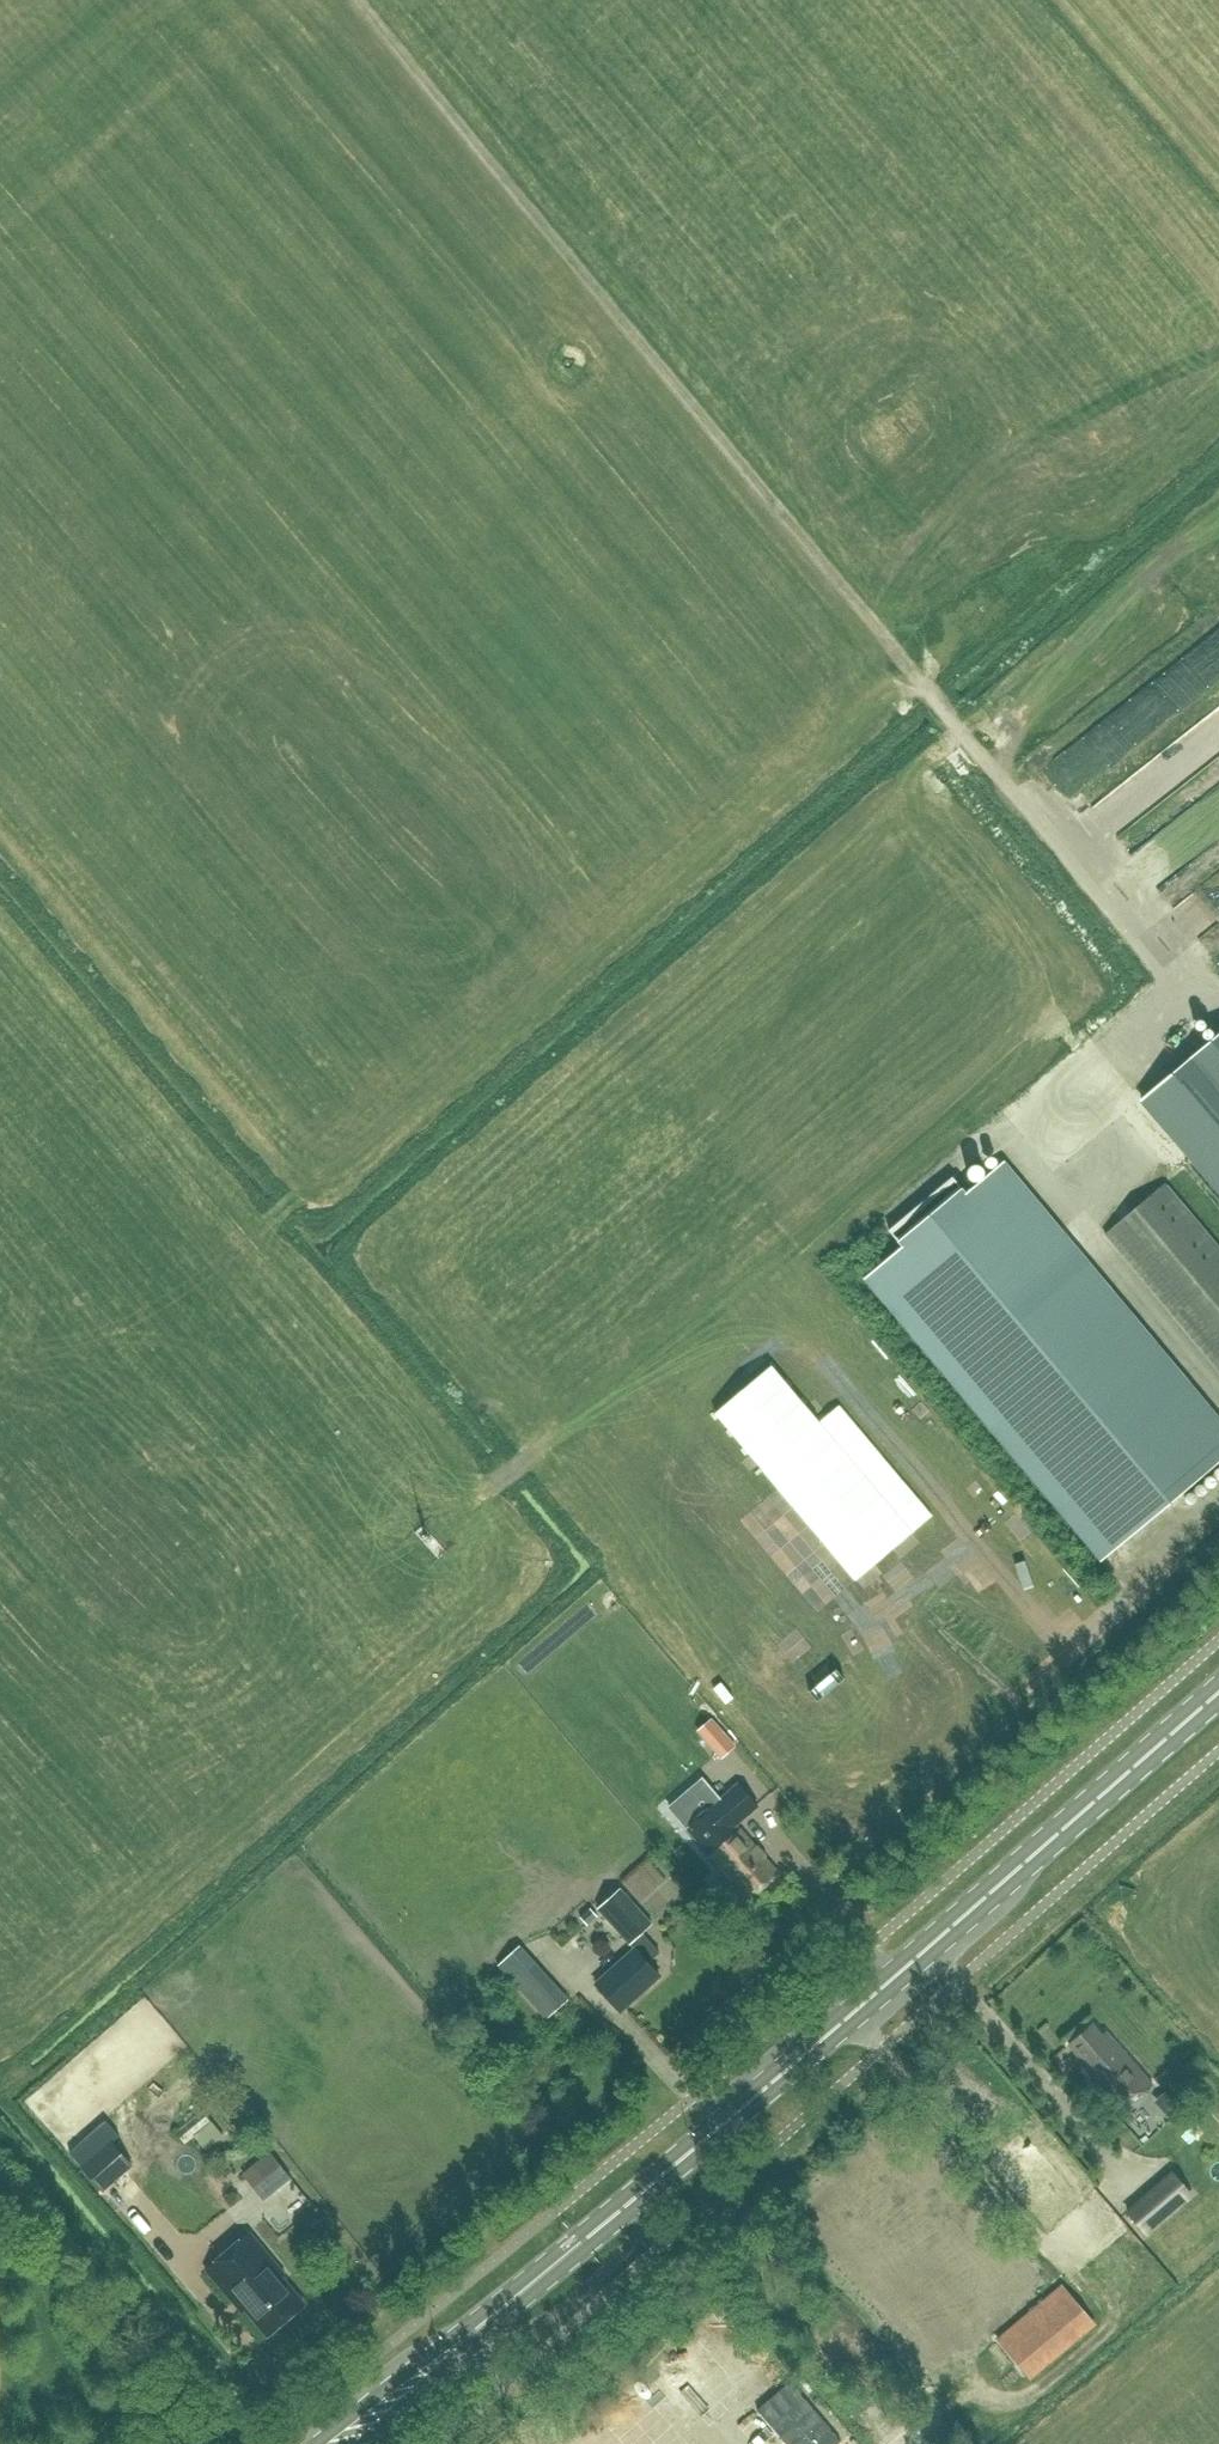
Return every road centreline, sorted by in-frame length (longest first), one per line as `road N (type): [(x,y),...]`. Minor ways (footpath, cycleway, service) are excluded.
road 1 (primary): [(464,2338),(1218,1697)]
road 2 (primary): [(464,2338),(321,2443)]
road 3 (primary): [(359,2443),(464,2338)]

